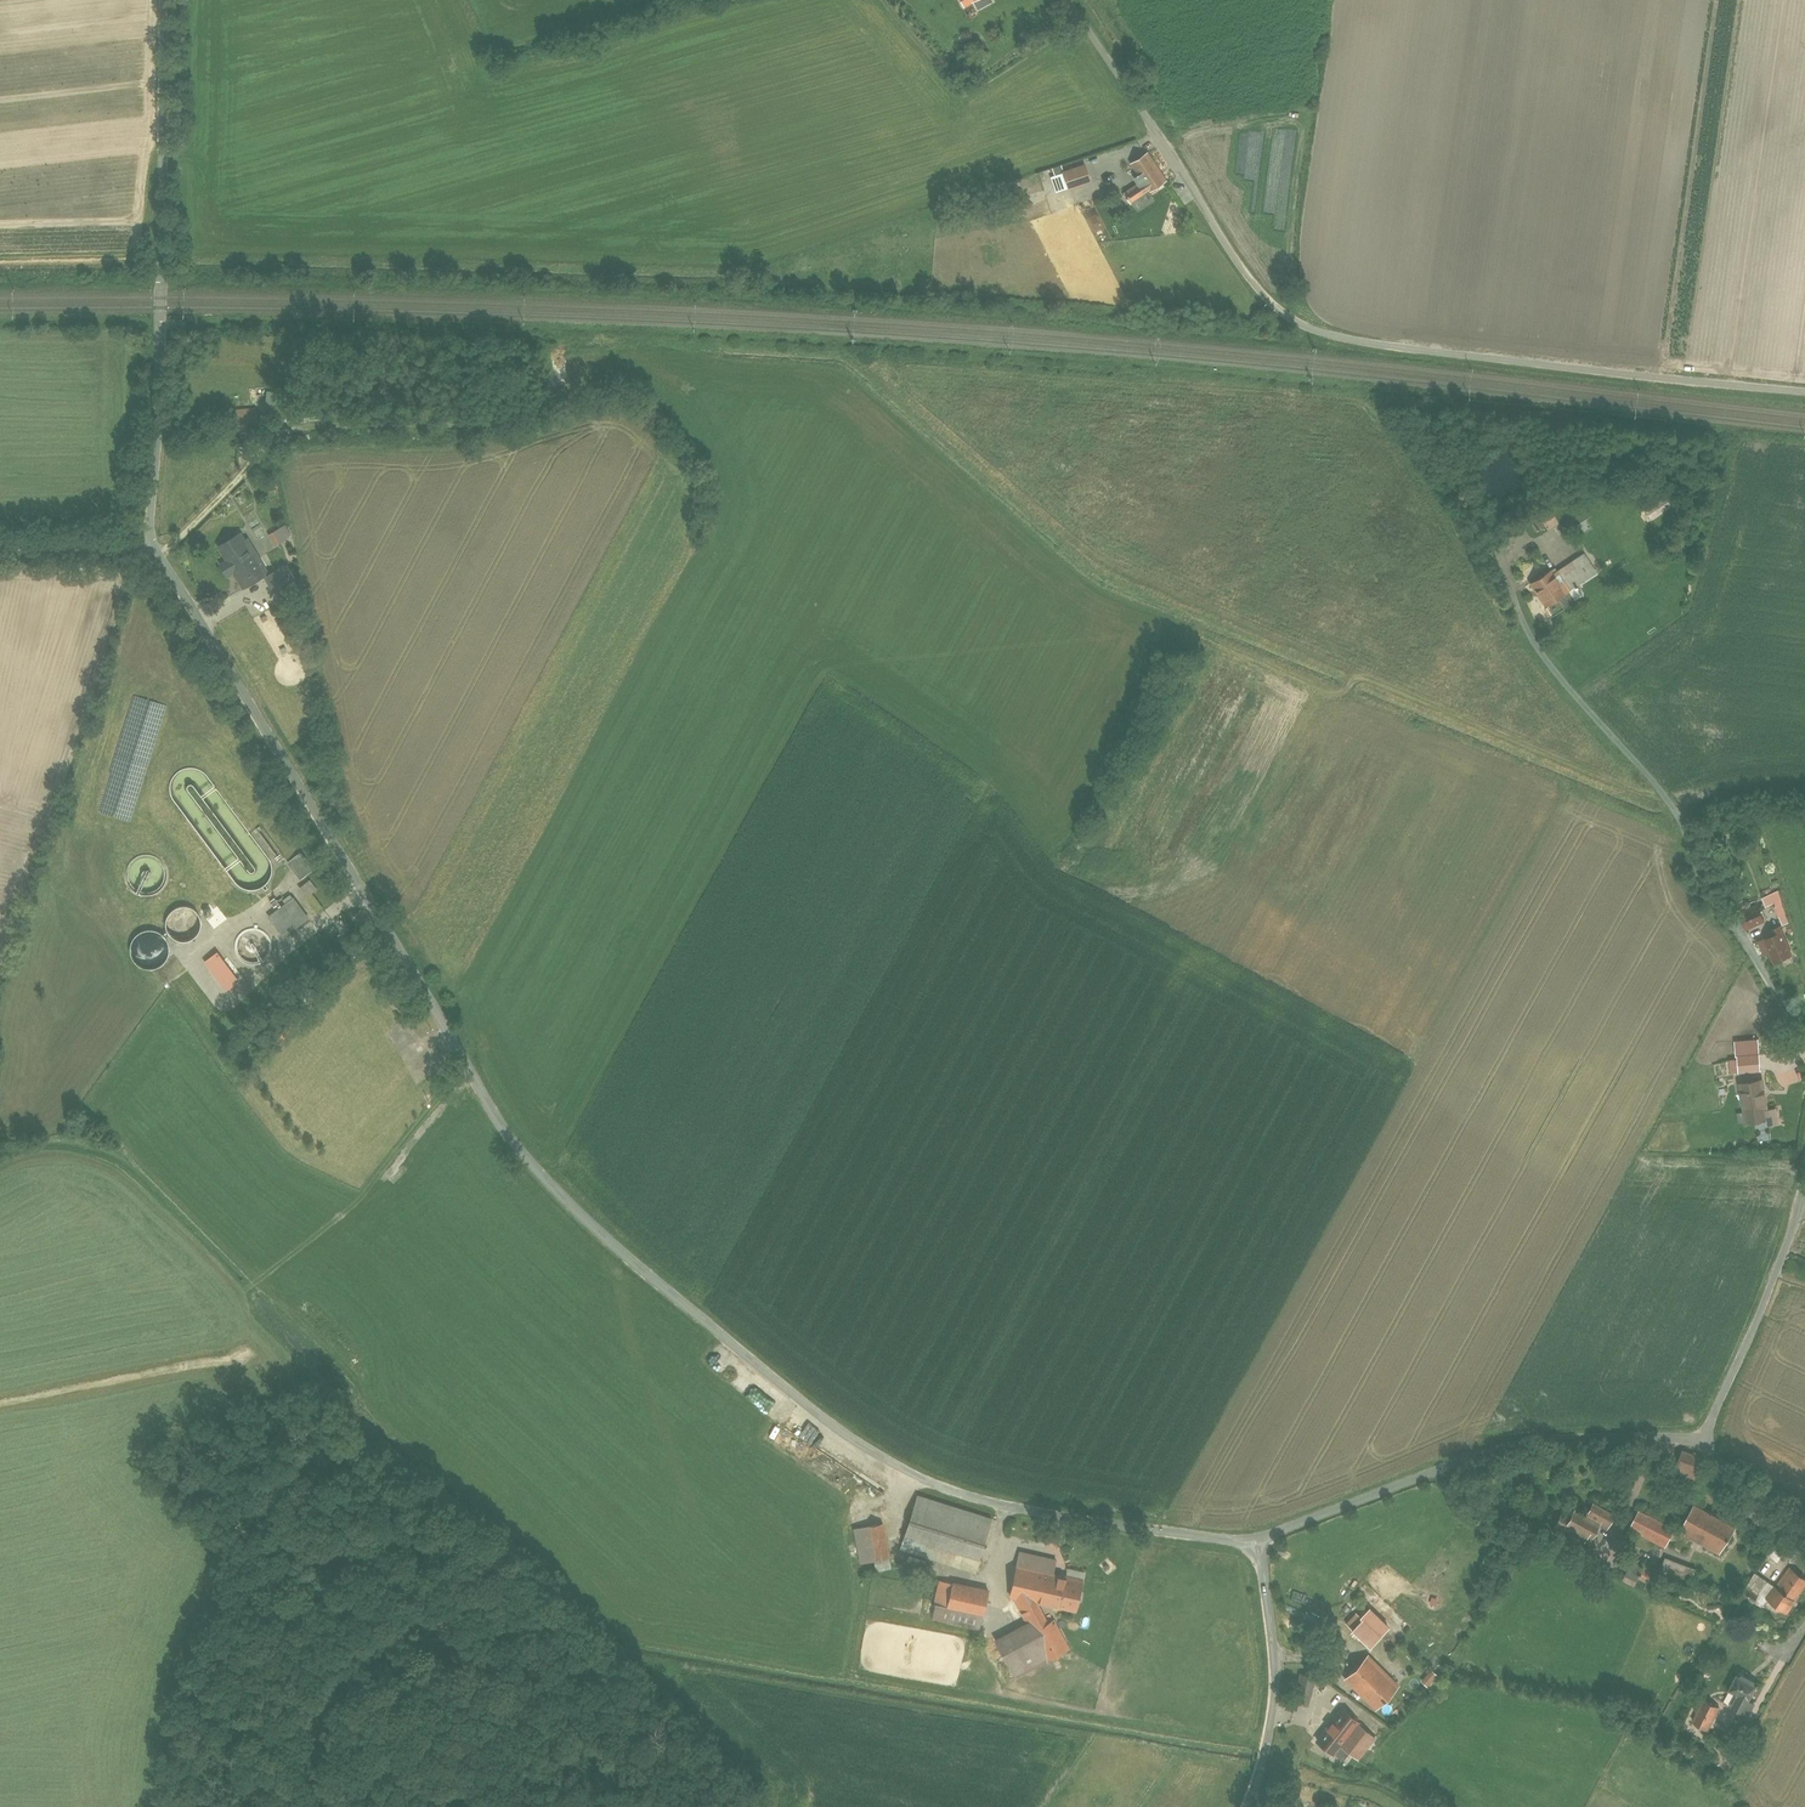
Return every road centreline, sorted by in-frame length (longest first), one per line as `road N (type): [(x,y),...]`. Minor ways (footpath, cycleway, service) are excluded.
road 1 (residential): [(146,536),(502,1132),(592,1231),(768,1379),(919,1481),(1032,1514),(1256,1542)]
road 2 (residential): [(1804,393),(1585,372),(1328,337),(1290,323),(1247,273),(1063,0)]
road 3 (unclassified): [(1804,1046),(1697,879),(1662,797),(1538,657),(1478,521)]
road 4 (residential): [(162,0),(158,414),(146,536)]
road 5 (track): [(161,559),(261,448),(293,429),(478,420),(585,389)]
road 6 (residential): [(1256,1542),(1518,1446),(1702,1443)]
road 7 (residential): [(1702,1443),(1790,1236),(1804,1175)]
road 8 (residential): [(1256,1542),(1273,1671),(1247,1806)]
road 9 (residential): [(1804,1549),(1752,1505),(1702,1443)]
road 10 (residential): [(0,548),(146,536)]

